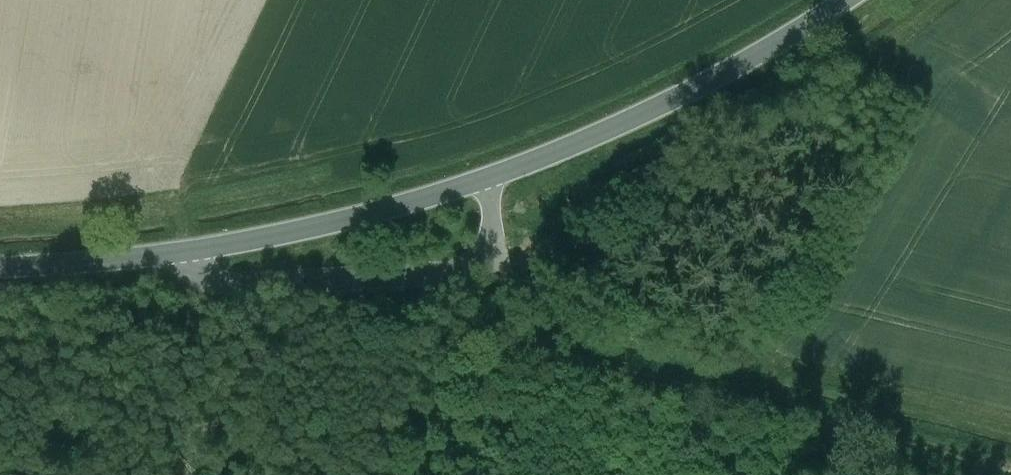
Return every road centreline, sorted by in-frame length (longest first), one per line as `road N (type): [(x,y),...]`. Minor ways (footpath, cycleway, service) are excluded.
road 1 (tertiary): [(844,0),(665,103),(491,177),(336,221),(175,253),(0,270)]
road 2 (track): [(485,264),(519,294),(531,330),(555,353),(1010,467)]
road 3 (track): [(175,253),(217,283),(239,288),(455,275),(485,264),(491,177)]

